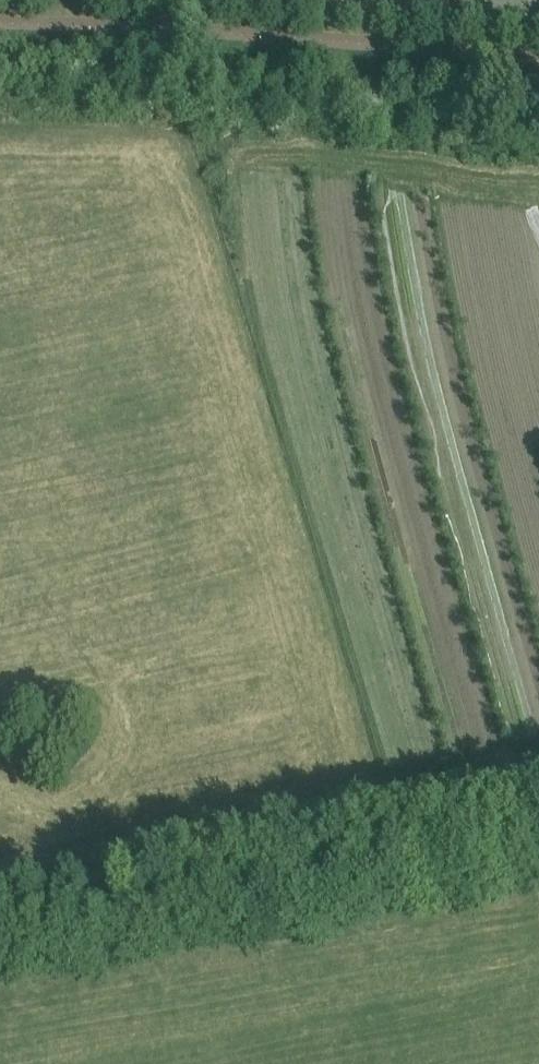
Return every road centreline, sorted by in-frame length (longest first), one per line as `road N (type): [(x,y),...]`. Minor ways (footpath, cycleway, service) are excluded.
road 1 (track): [(0,940),(538,851)]

